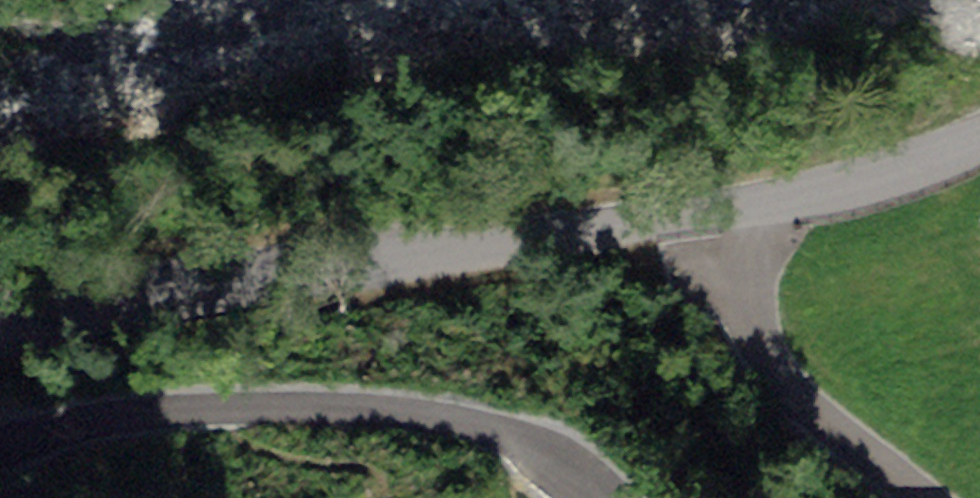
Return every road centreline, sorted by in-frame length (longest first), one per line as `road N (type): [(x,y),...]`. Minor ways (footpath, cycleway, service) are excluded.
road 1 (residential): [(979,128),(838,183),(533,235),(0,345)]
road 2 (residential): [(0,402),(203,378),(481,416),(628,497)]

